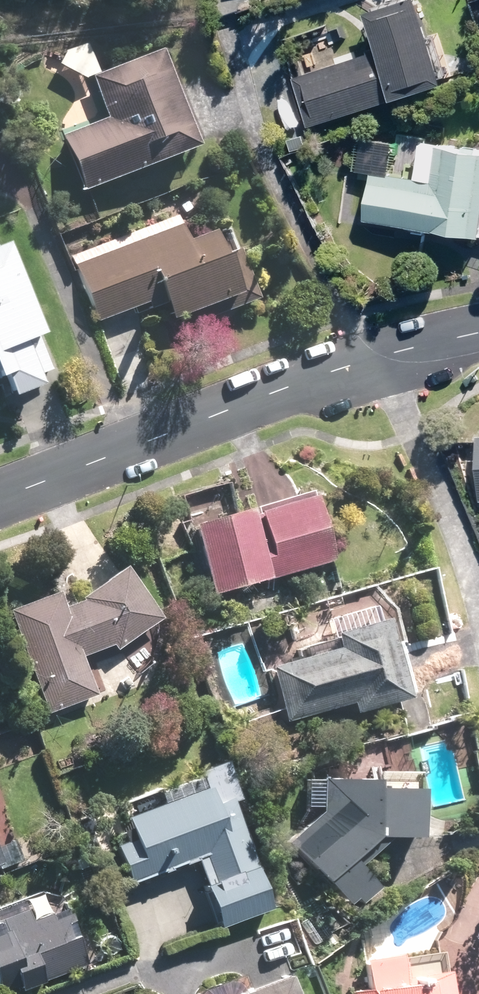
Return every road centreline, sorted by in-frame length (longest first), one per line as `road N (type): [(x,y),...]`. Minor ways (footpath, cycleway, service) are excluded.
road 1 (residential): [(0,498),(374,352),(478,331)]

